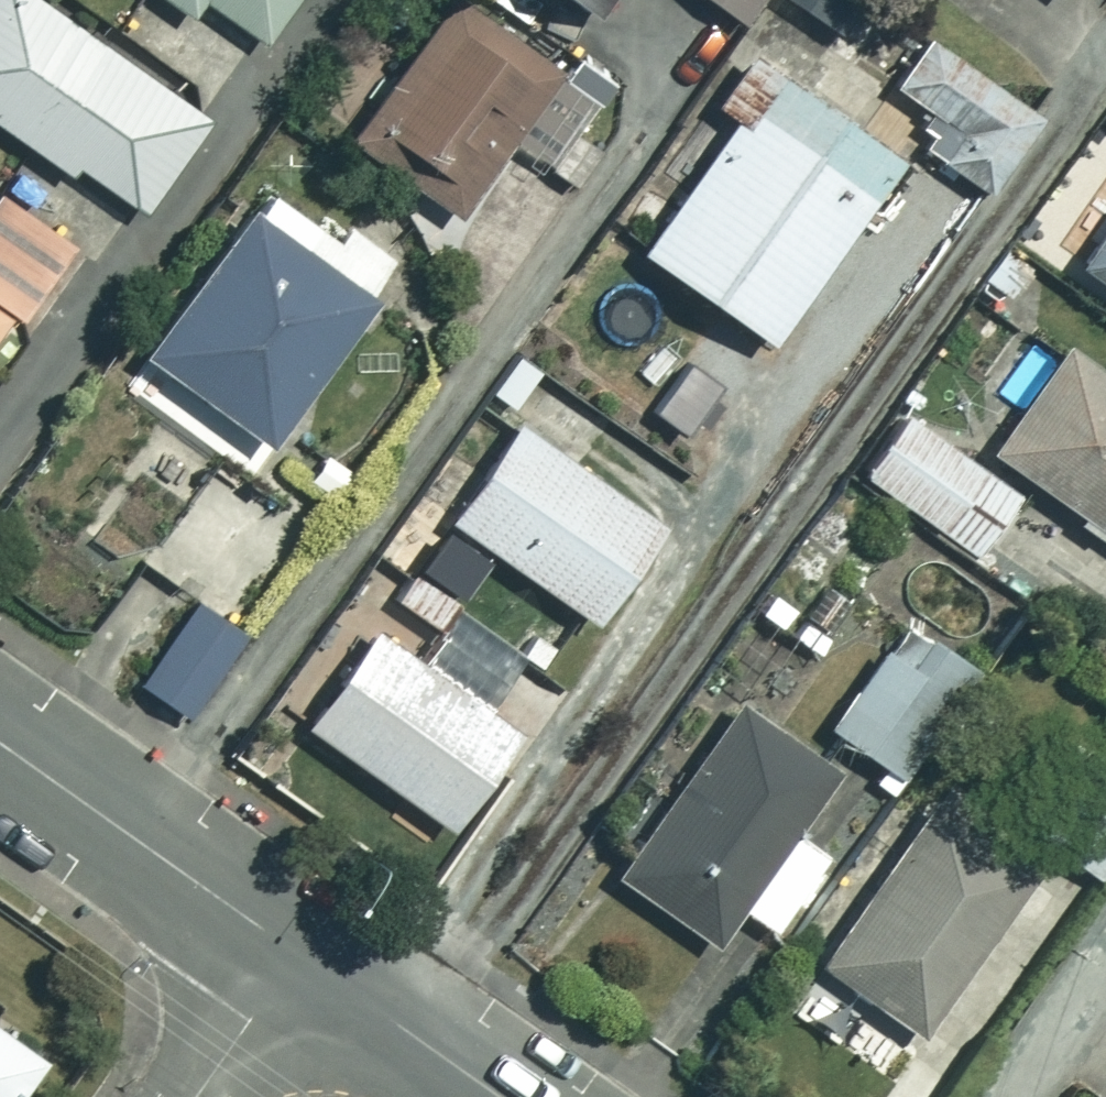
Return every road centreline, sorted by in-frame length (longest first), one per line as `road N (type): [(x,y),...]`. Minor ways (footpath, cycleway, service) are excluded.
road 1 (residential): [(0,743),(296,953)]
road 2 (residential): [(296,953),(500,1096)]
road 3 (residential): [(296,953),(194,1096)]

